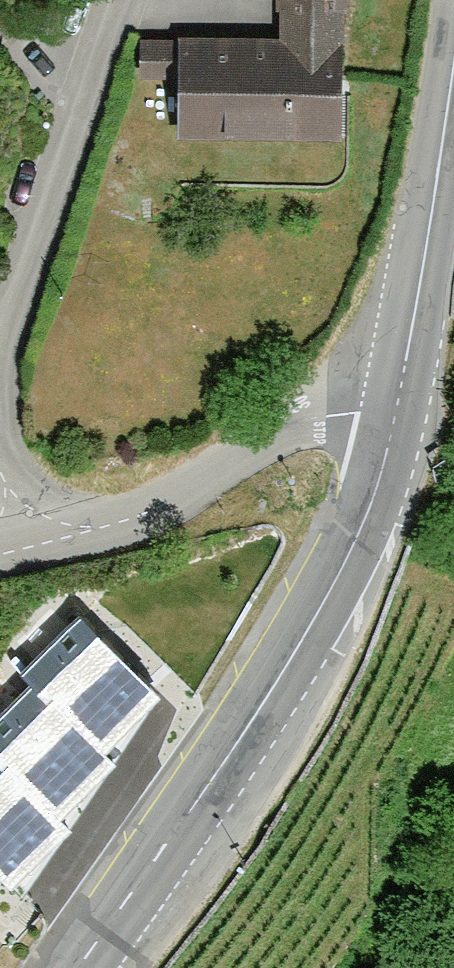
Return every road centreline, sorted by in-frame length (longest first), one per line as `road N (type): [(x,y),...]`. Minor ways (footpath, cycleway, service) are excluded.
road 1 (tertiary): [(393,411),(367,511),(340,573),(220,770),(76,967)]
road 2 (residential): [(393,411),(320,415),(245,448),(146,508),(18,549)]
road 3 (residential): [(0,381),(6,325),(71,114),(116,0)]
road 4 (tertiary): [(453,64),(393,411)]

